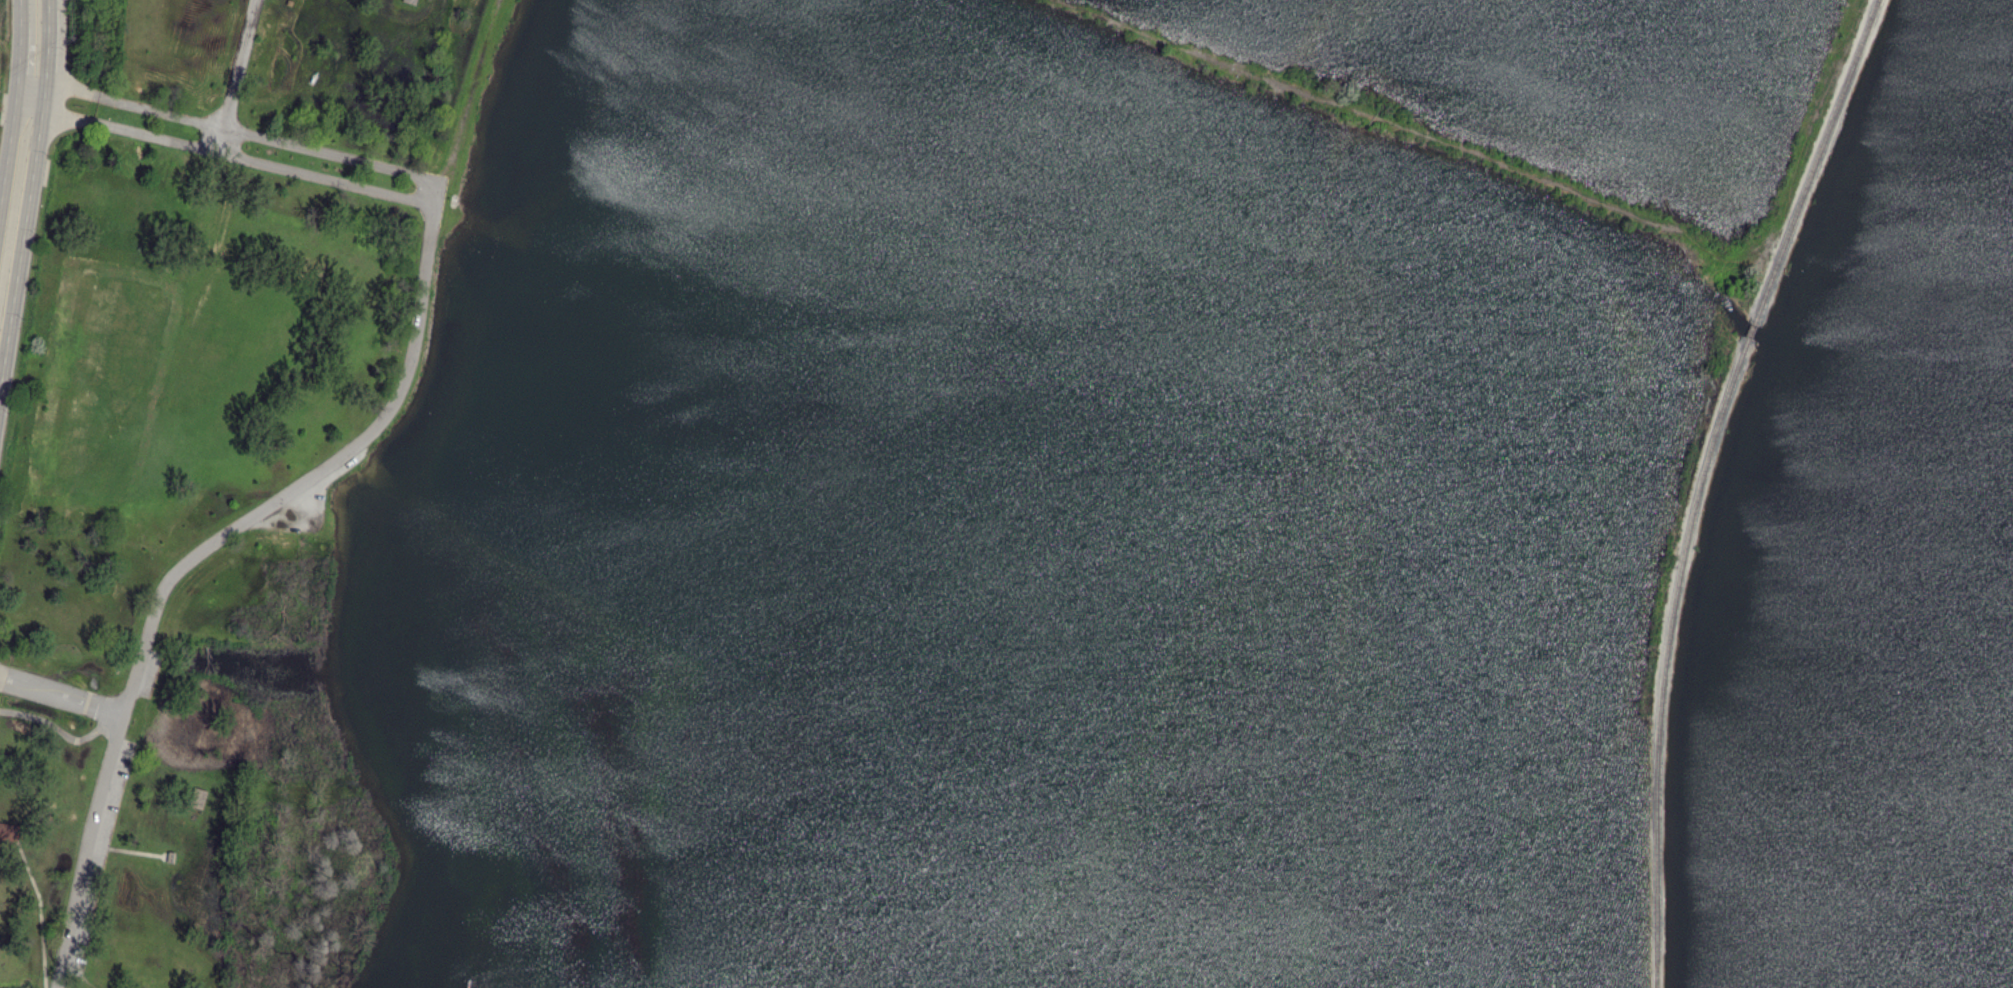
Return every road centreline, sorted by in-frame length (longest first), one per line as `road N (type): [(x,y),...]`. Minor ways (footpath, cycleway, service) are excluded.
road 1 (secondary): [(35,0),(33,79),(0,299)]
road 2 (residential): [(0,678),(122,714)]

